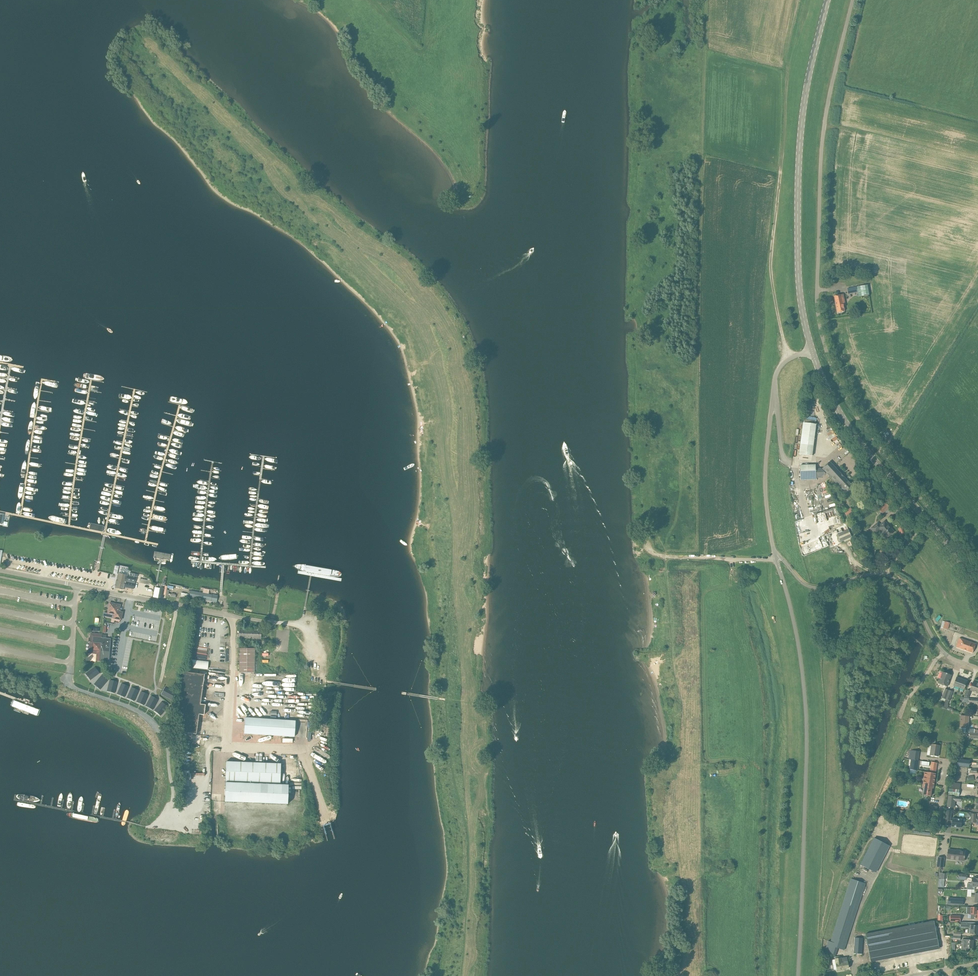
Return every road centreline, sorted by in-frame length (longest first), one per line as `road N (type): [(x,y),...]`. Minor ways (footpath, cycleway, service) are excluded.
road 1 (unclassified): [(977,574),(854,414),(820,326),(821,148),(852,0)]
road 2 (unclassified): [(797,975),(807,707),(776,557)]
road 3 (secondary): [(812,350),(800,291),(799,156),(827,0)]
road 4 (secondary): [(977,590),(852,431),(812,350)]
road 5 (track): [(456,975),(470,888),(470,783),(459,711),(439,698)]
road 6 (track): [(787,359),(770,258),(784,126)]
road 7 (unclassified): [(776,557),(765,494),(774,378),(787,359),(812,350)]
road 8 (unclassified): [(159,733),(135,710),(71,683),(76,586)]
road 9 (unclassified): [(290,624),(106,591)]
road 10 (unclassified): [(977,668),(939,647),(911,592),(883,574)]
road 11 (unclassified): [(883,574),(818,588),(776,557)]

